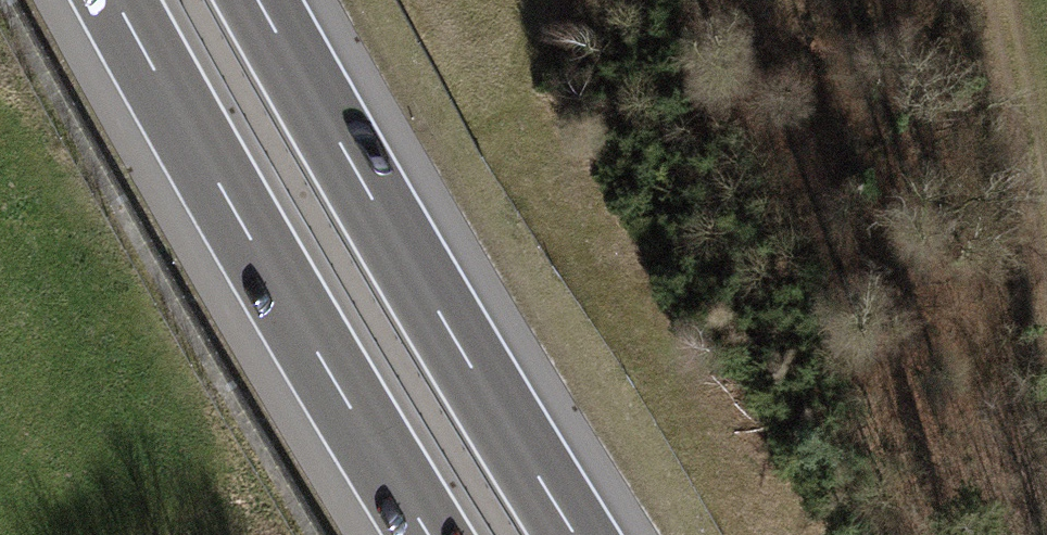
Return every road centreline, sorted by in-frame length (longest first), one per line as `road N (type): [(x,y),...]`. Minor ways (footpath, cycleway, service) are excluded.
road 1 (motorway): [(112,0),(432,534)]
road 2 (motorway): [(576,534),(258,0)]
road 3 (track): [(992,0),(1046,306)]

